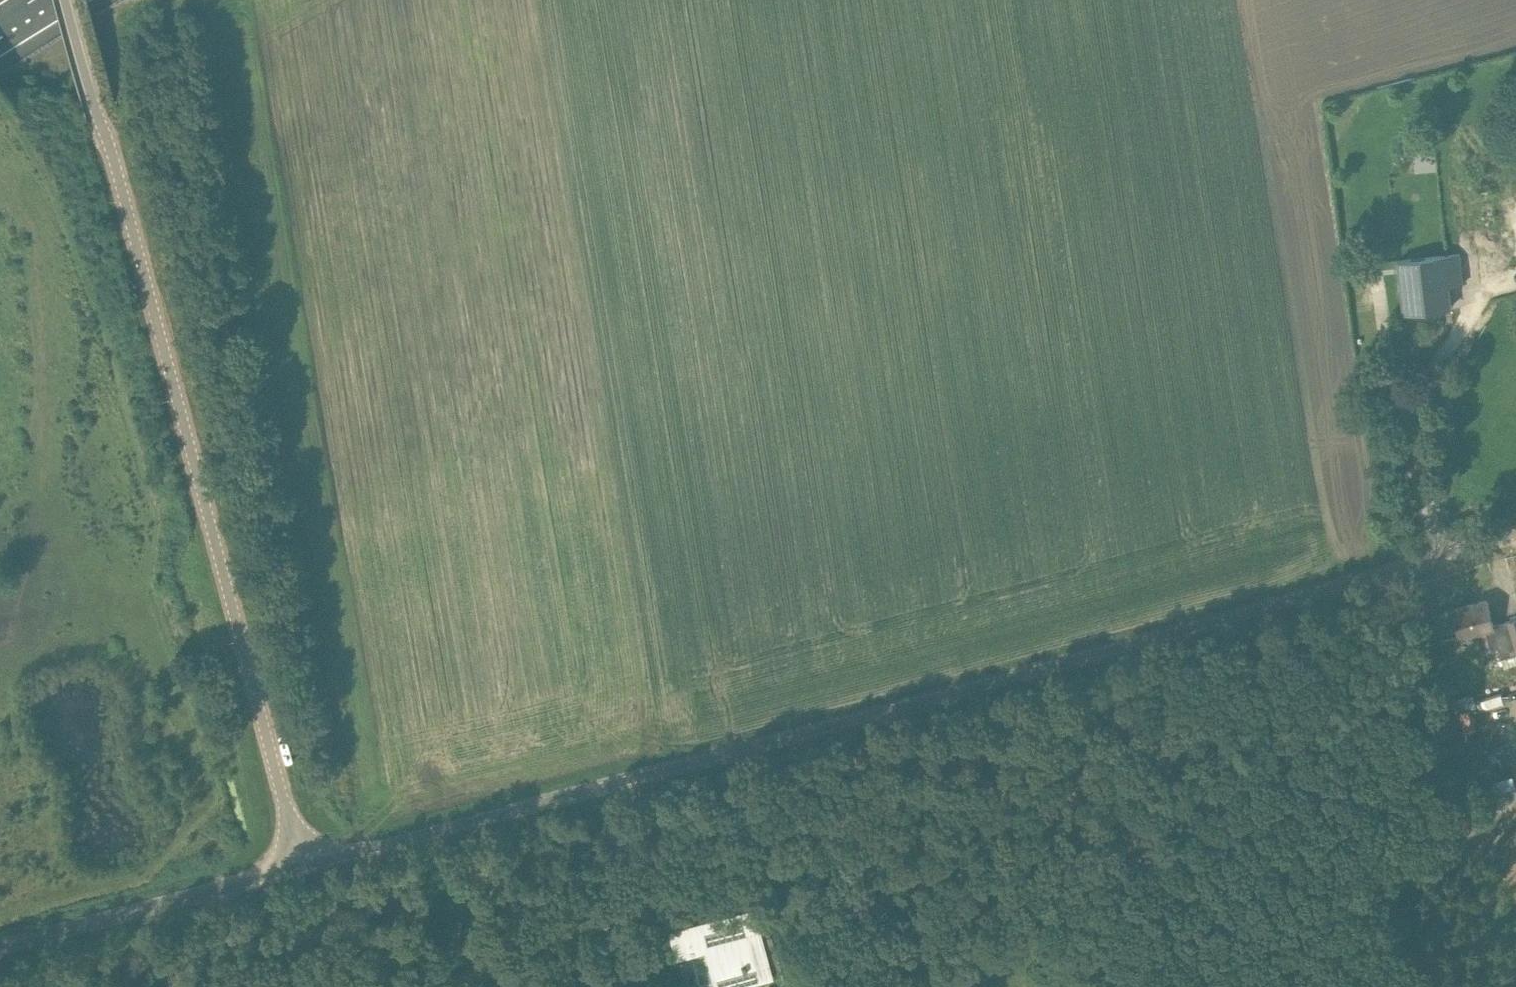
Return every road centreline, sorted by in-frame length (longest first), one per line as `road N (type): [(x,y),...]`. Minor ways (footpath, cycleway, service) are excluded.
road 1 (unclassified): [(301,866),(67,0)]
road 2 (unclassified): [(742,749),(1515,532)]
road 3 (unclassified): [(301,866),(742,749)]
road 4 (unclassified): [(0,947),(301,866)]
road 5 (unclassified): [(824,986),(742,749)]

